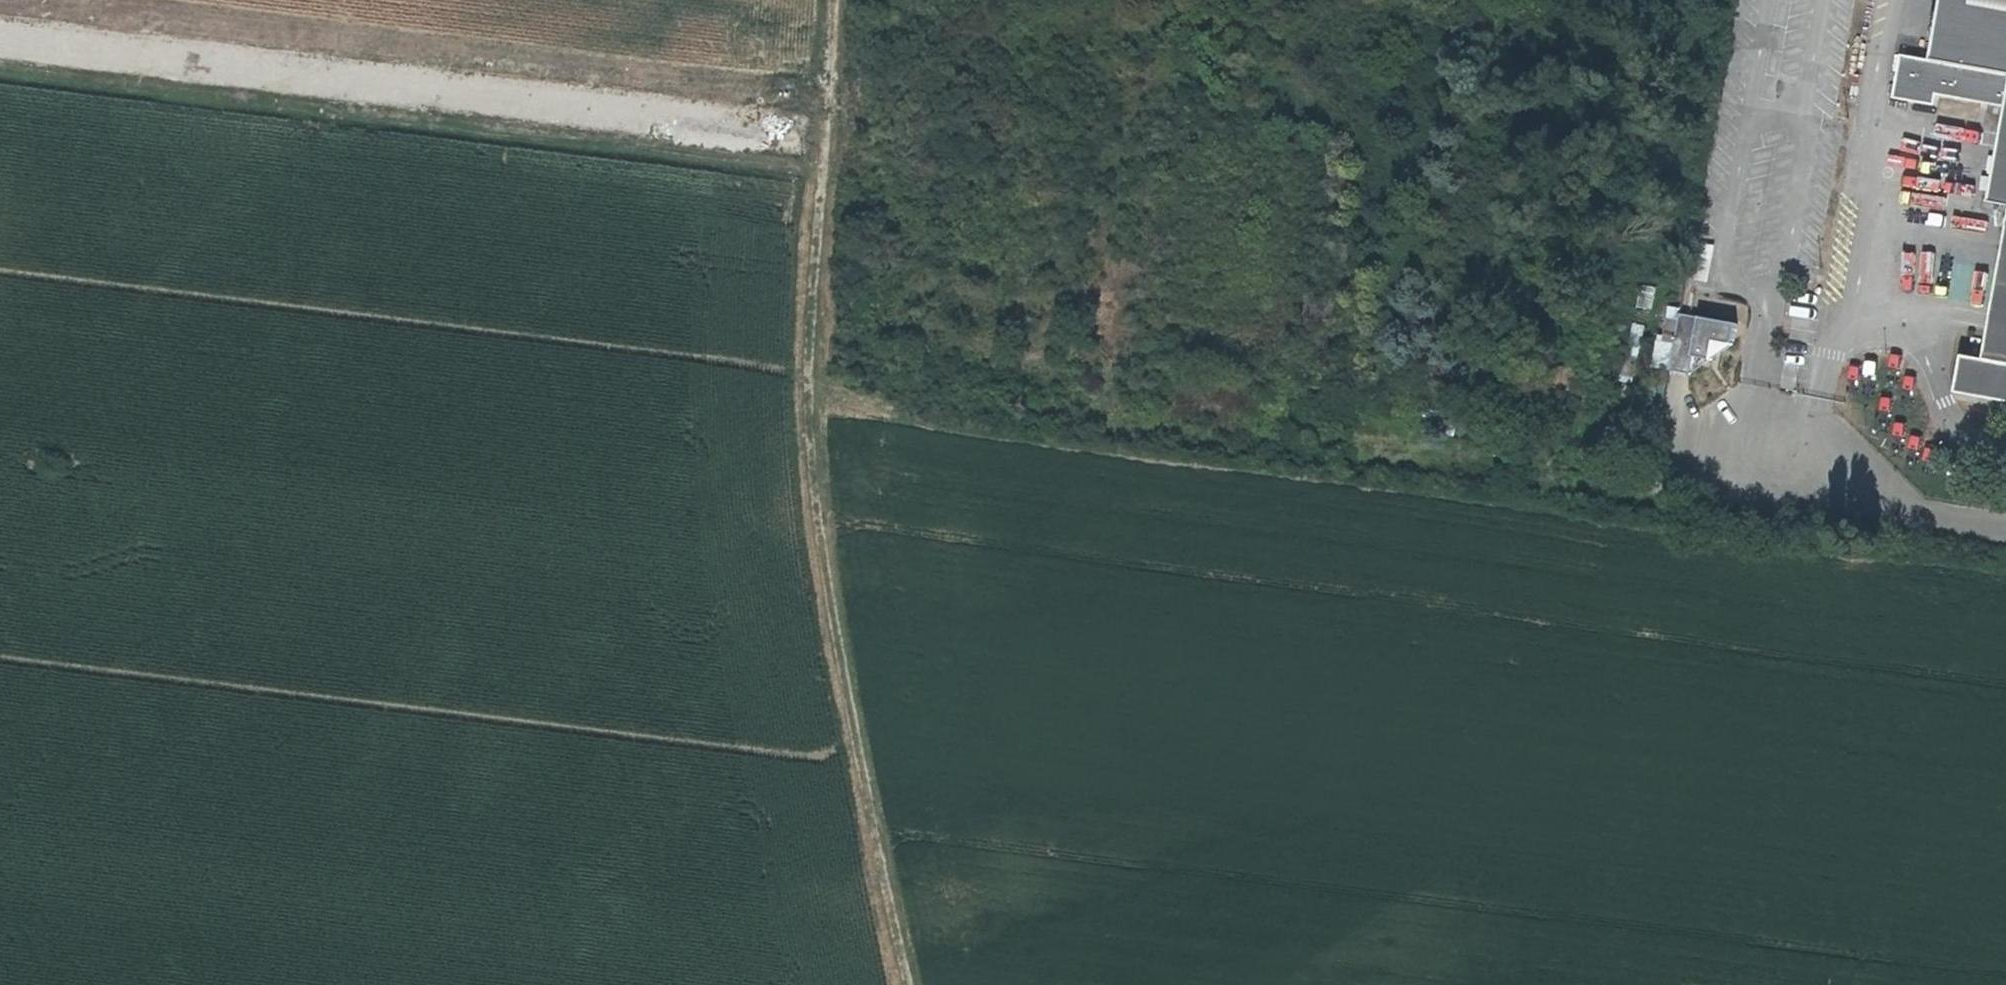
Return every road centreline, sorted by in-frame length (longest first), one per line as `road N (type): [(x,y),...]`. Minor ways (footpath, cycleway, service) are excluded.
road 1 (track): [(905,984),(814,435),(811,316),(833,0)]
road 2 (unclassified): [(2005,526),(1919,514),(1689,444)]

